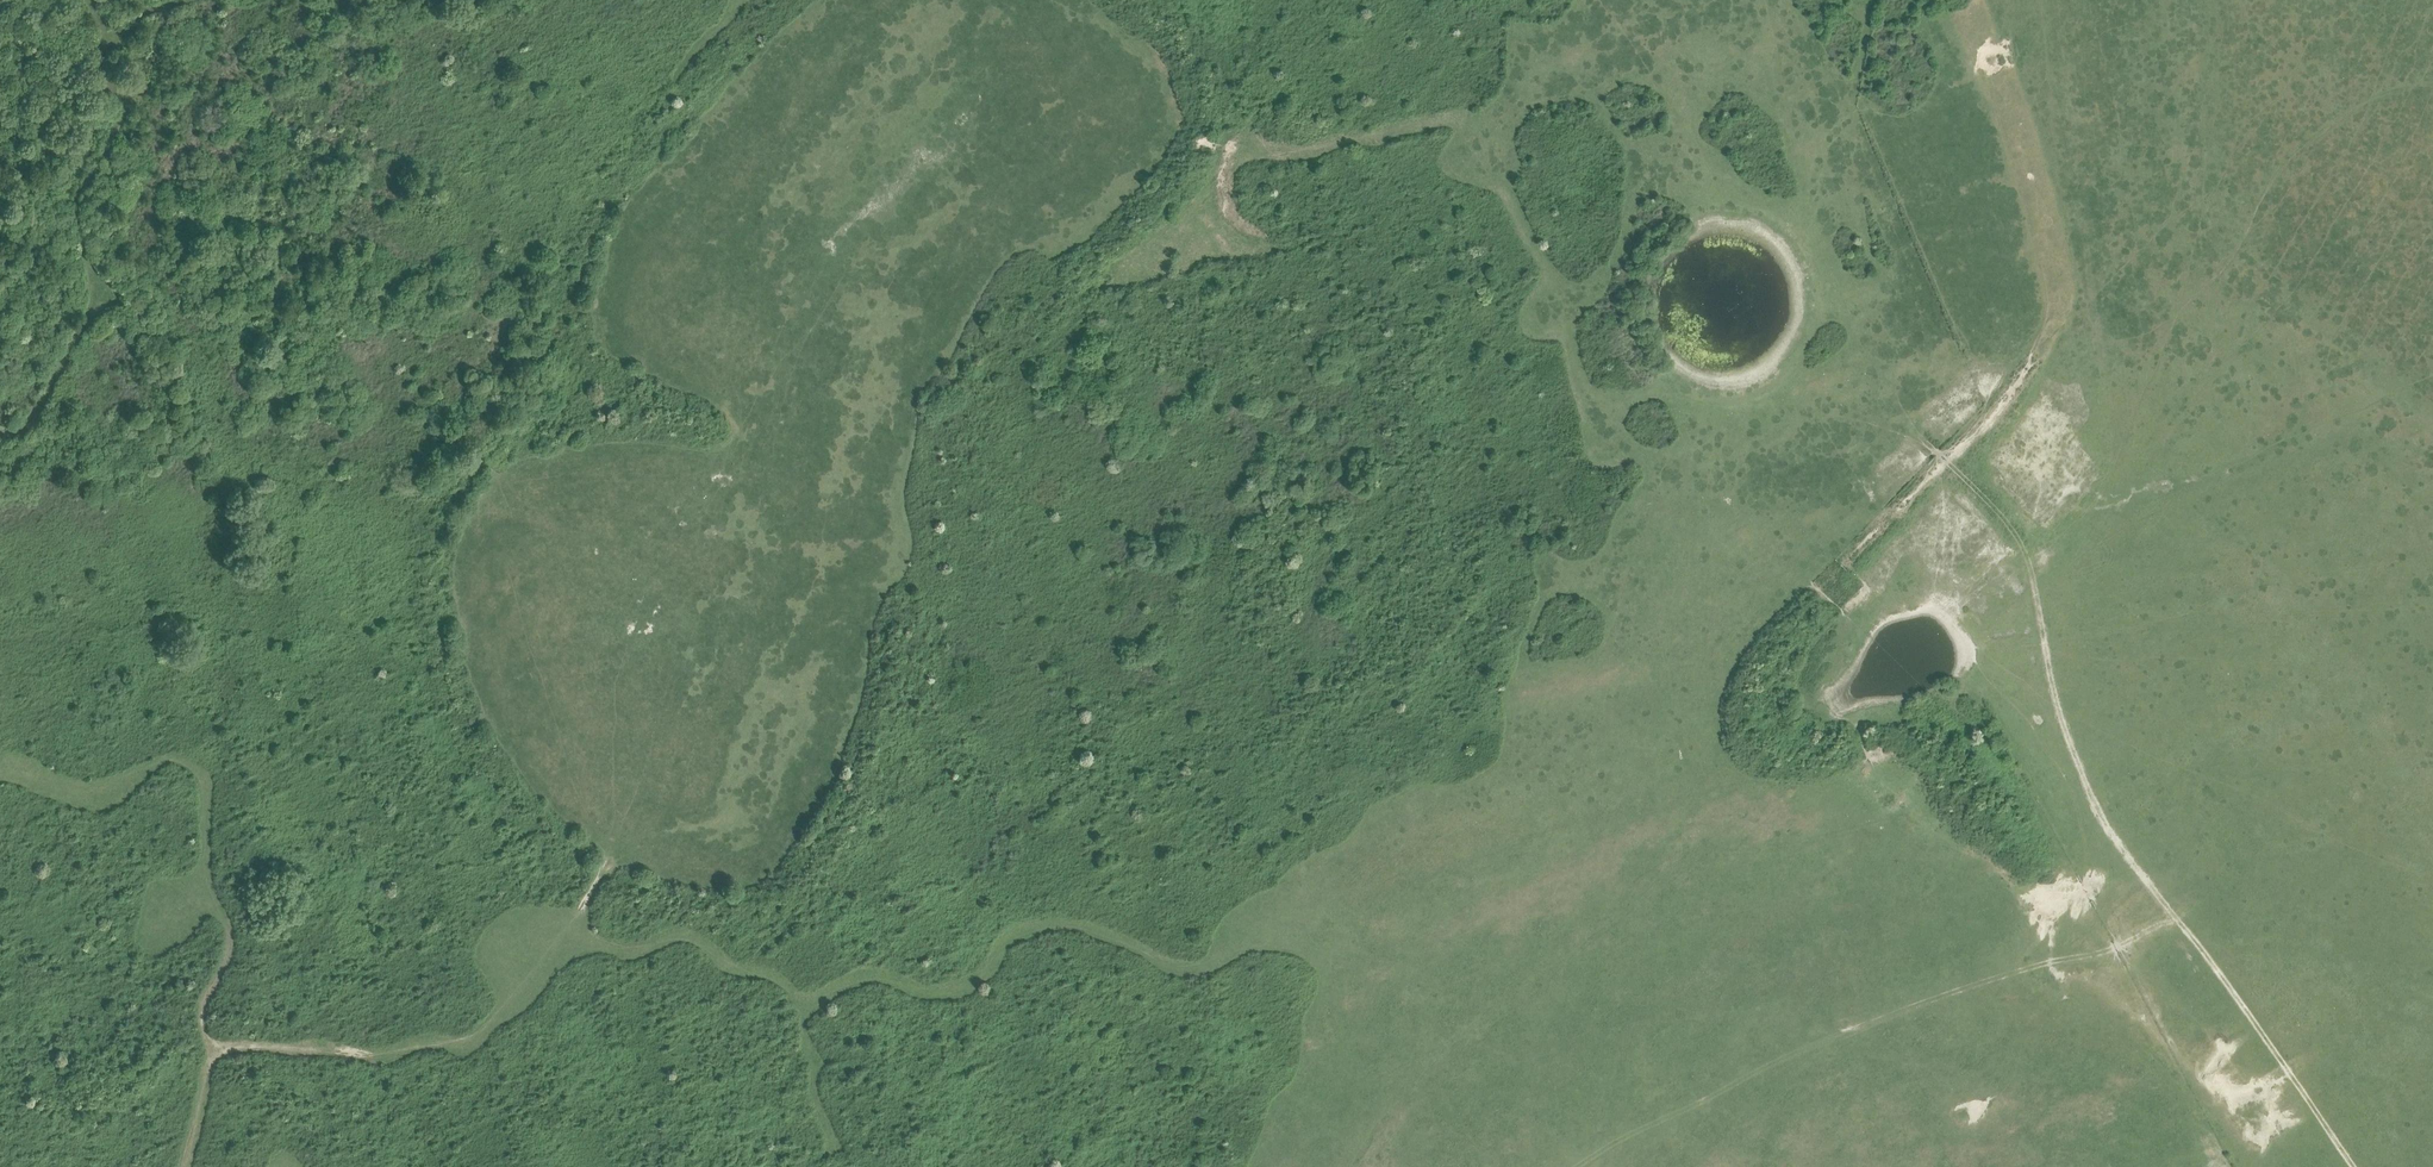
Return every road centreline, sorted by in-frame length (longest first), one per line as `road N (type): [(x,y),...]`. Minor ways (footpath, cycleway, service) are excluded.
road 1 (track): [(1912,427),(2018,536),(2034,577),(2045,662),(2094,814),(2235,995),(2354,1166)]
road 2 (track): [(2169,916),(2114,945),(2003,976),(1770,1064),(1574,1166)]

